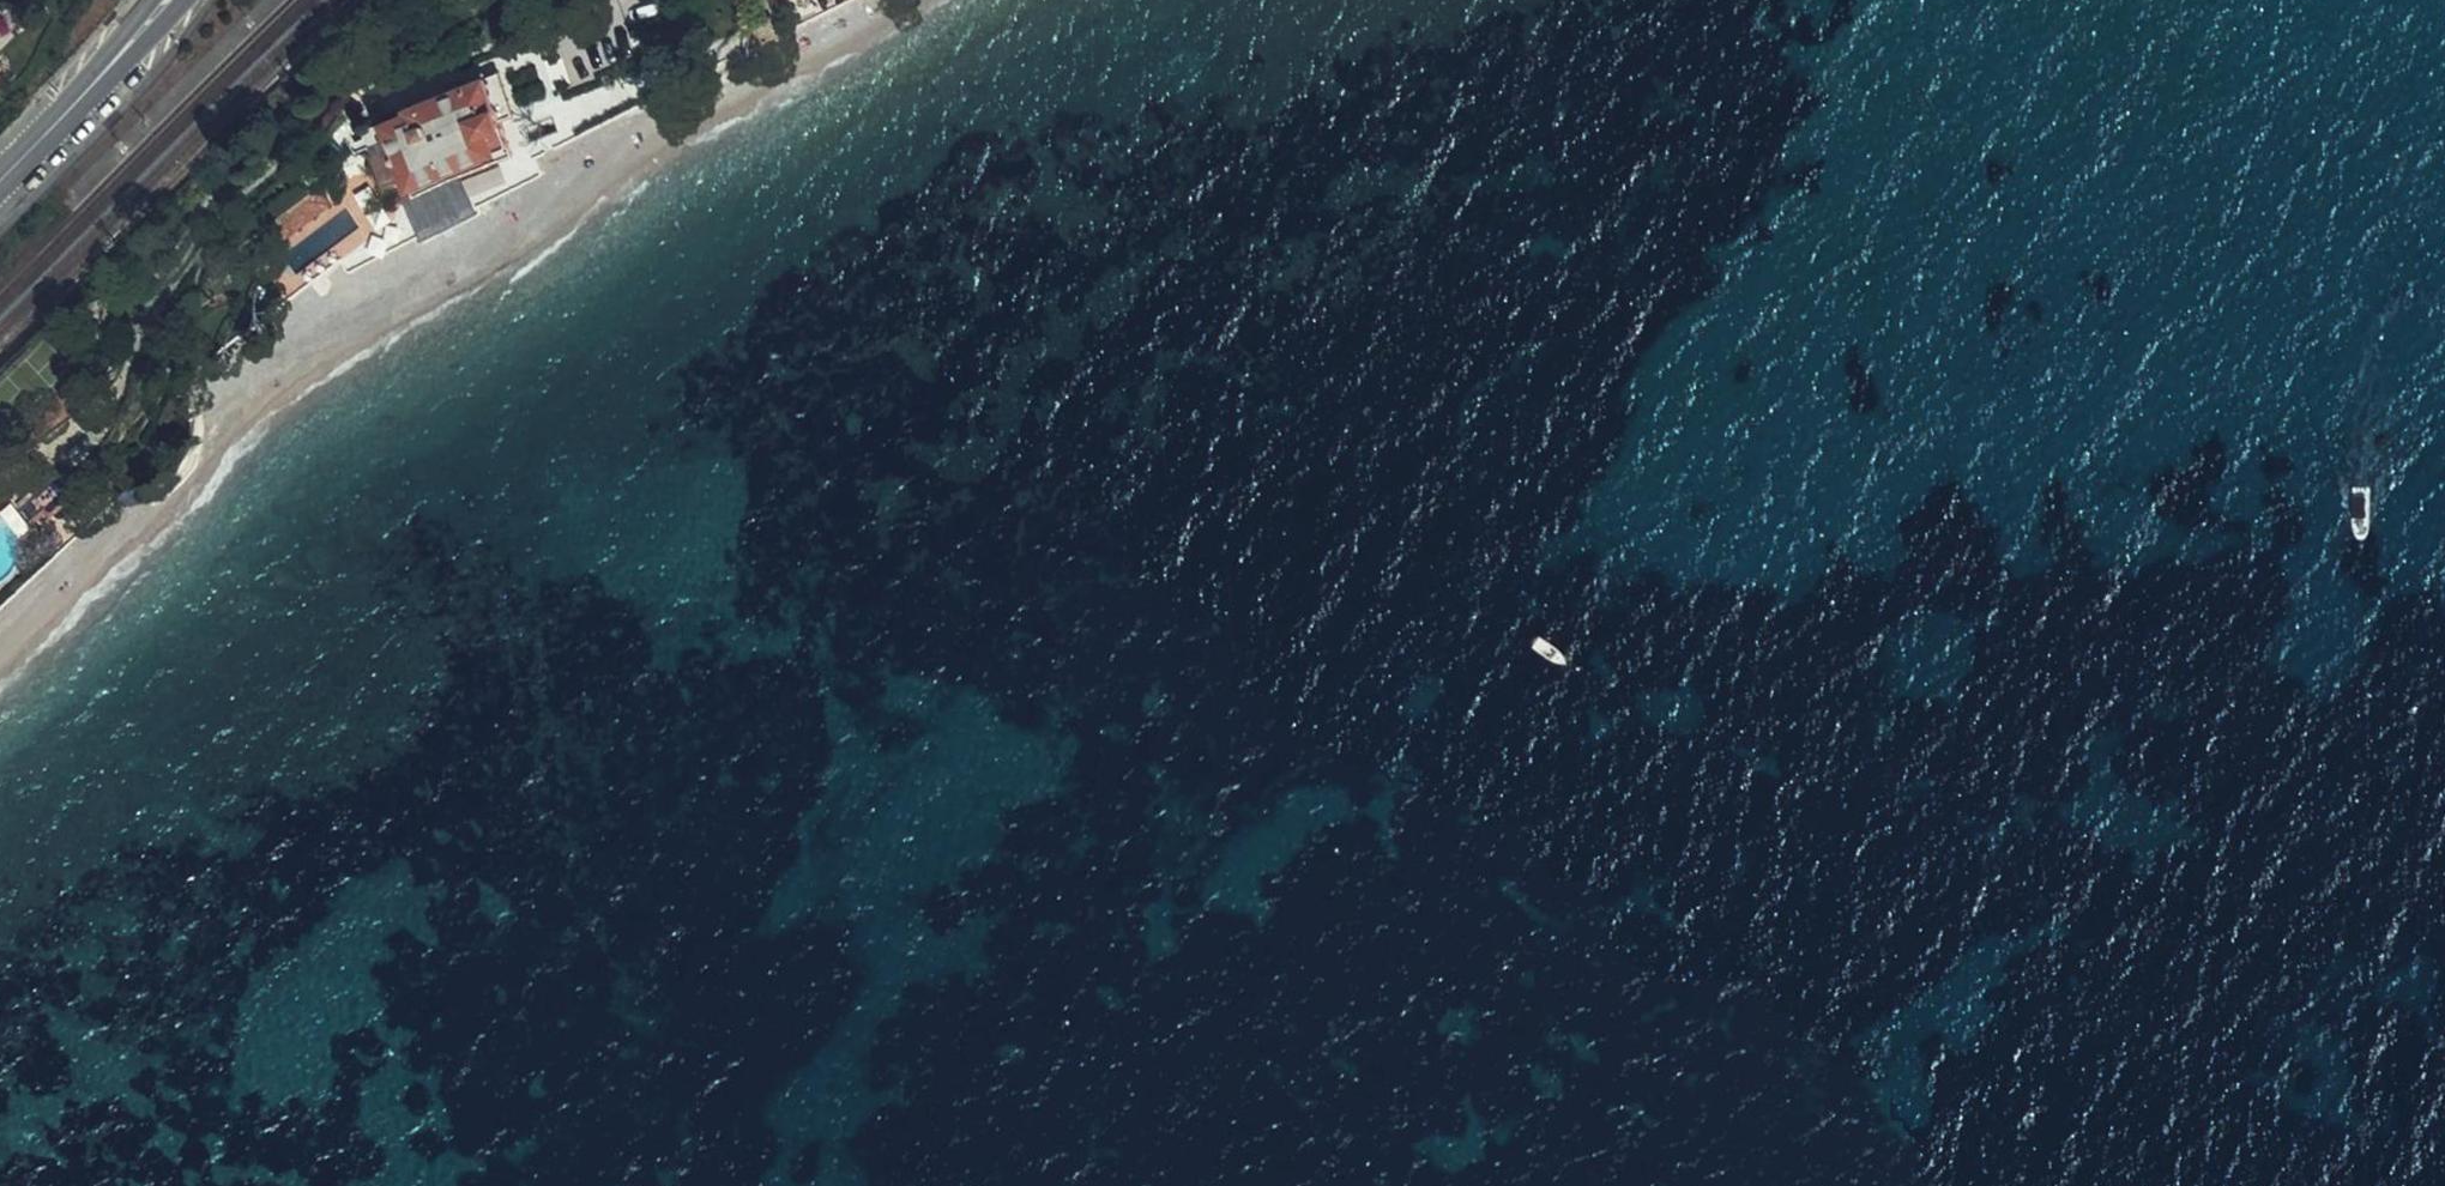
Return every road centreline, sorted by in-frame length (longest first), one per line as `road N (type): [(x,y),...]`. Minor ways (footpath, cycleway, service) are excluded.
road 1 (secondary): [(0,178),(167,0)]

